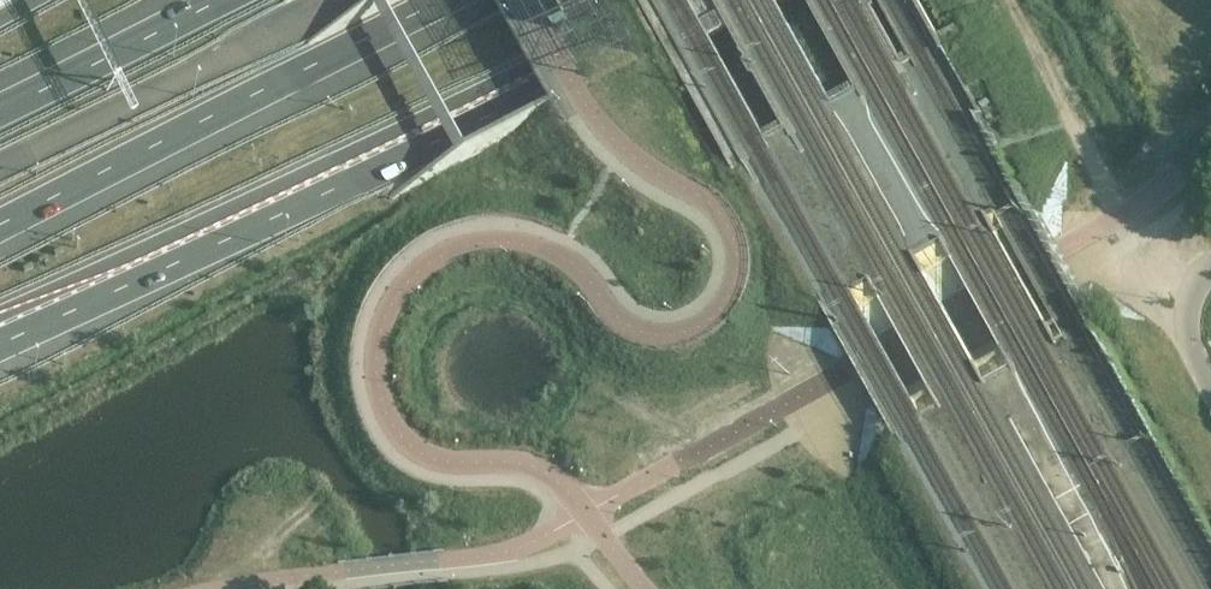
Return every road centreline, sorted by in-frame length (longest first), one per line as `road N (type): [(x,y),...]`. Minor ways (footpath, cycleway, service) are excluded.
road 1 (motorway): [(0,343),(300,205),(706,0)]
road 2 (motorway): [(0,312),(348,152),(651,0)]
road 3 (motorway): [(0,225),(437,0)]
road 4 (motorway): [(0,169),(333,0)]
road 5 (motorway): [(217,0),(0,110)]
road 6 (residential): [(1210,385),(1183,317),(1190,289),(1210,272)]

